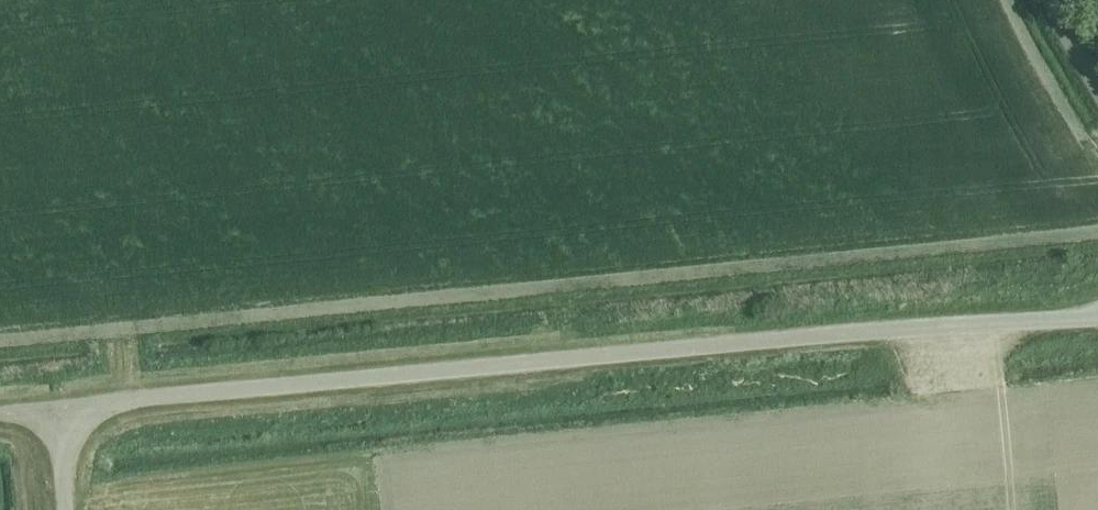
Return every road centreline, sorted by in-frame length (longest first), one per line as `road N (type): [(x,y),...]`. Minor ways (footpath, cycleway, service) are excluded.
road 1 (unclassified): [(57,409),(1097,316)]

